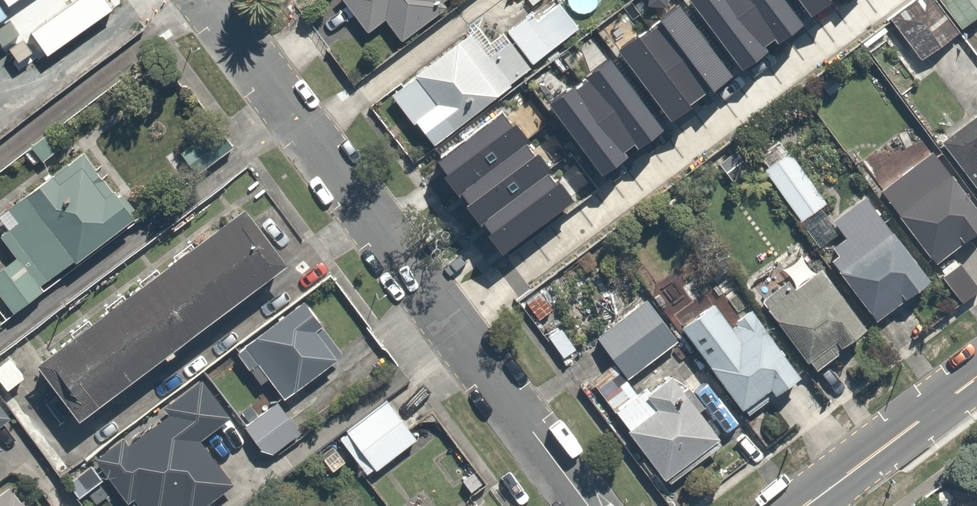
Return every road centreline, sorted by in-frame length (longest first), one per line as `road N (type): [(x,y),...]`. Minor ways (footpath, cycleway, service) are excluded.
road 1 (residential): [(583,505),(291,120)]
road 2 (residential): [(291,120),(0,335)]
road 3 (secondary): [(976,377),(805,505)]
road 4 (residential): [(291,120),(207,0)]

